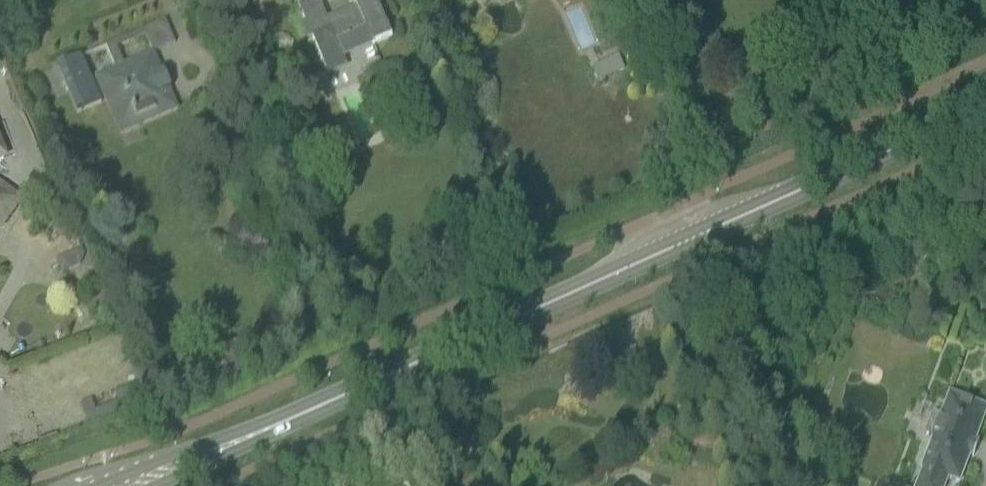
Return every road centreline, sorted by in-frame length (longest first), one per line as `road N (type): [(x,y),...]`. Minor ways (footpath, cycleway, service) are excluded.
road 1 (secondary): [(131,485),(931,130)]

